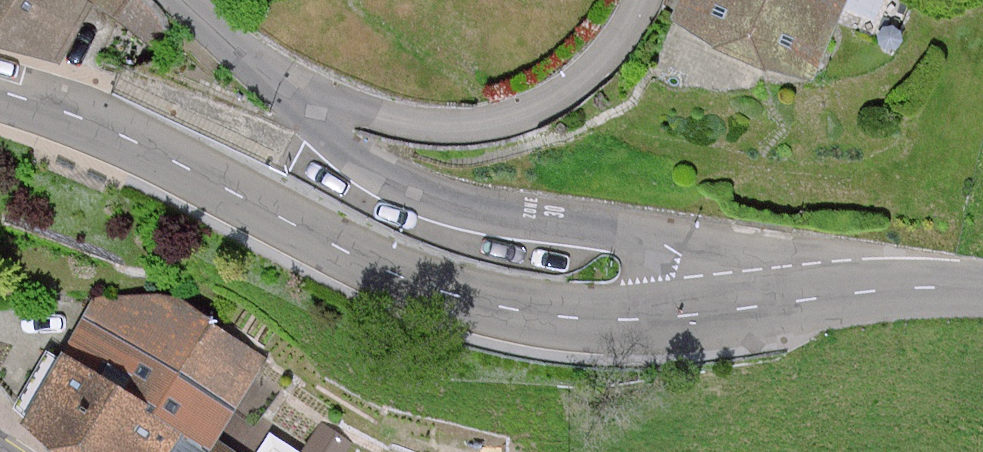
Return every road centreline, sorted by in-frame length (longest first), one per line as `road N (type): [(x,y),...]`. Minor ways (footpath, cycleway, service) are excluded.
road 1 (tertiary): [(693,317),(597,320),(435,292),(123,139),(0,92)]
road 2 (residential): [(693,317),(679,254),(660,238),(426,198),(364,166),(285,91)]
road 3 (residential): [(642,0),(606,55),(566,90),(494,122),(409,122),(285,91)]
road 4 (tertiary): [(982,296),(866,294),(693,317)]
road 5 (residential): [(285,91),(183,0)]

